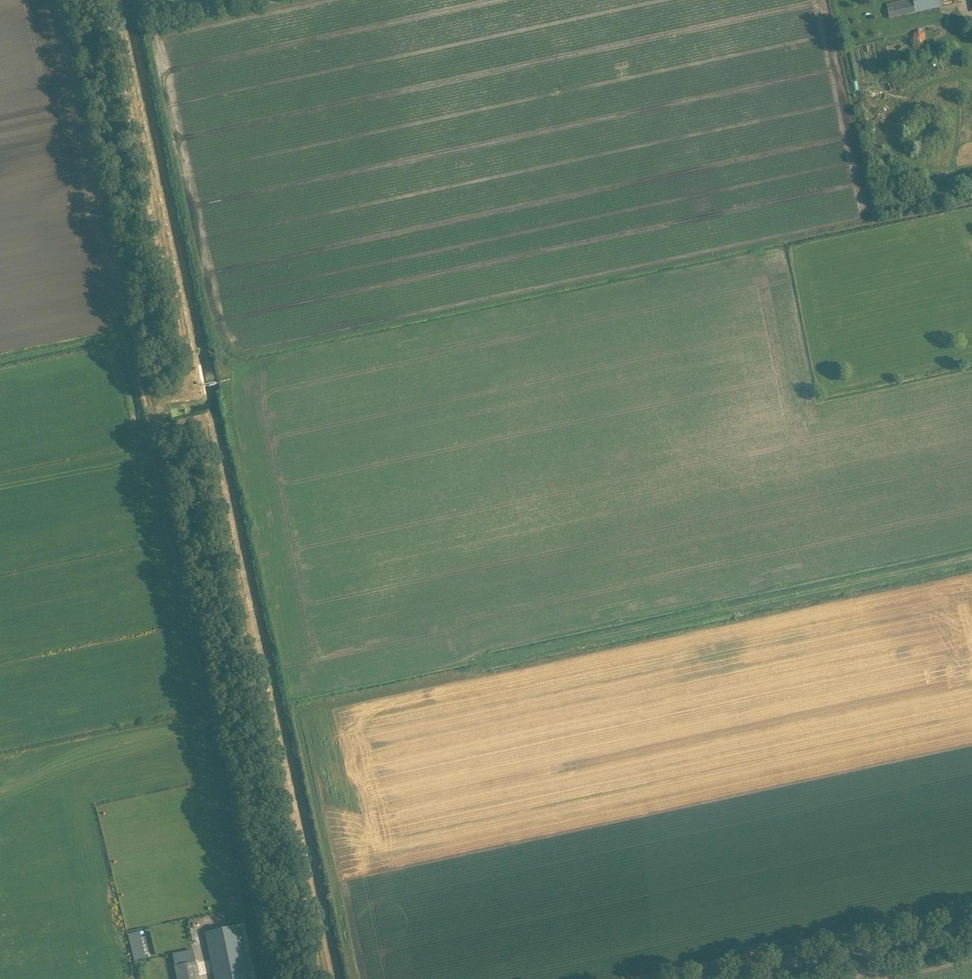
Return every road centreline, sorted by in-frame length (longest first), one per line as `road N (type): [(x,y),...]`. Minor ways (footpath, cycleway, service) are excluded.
road 1 (track): [(327,978),(209,440),(199,424),(167,424),(160,396),(188,385),(188,352),(113,0)]
road 2 (track): [(497,660),(971,557)]
road 3 (unclassified): [(723,978),(971,926)]

